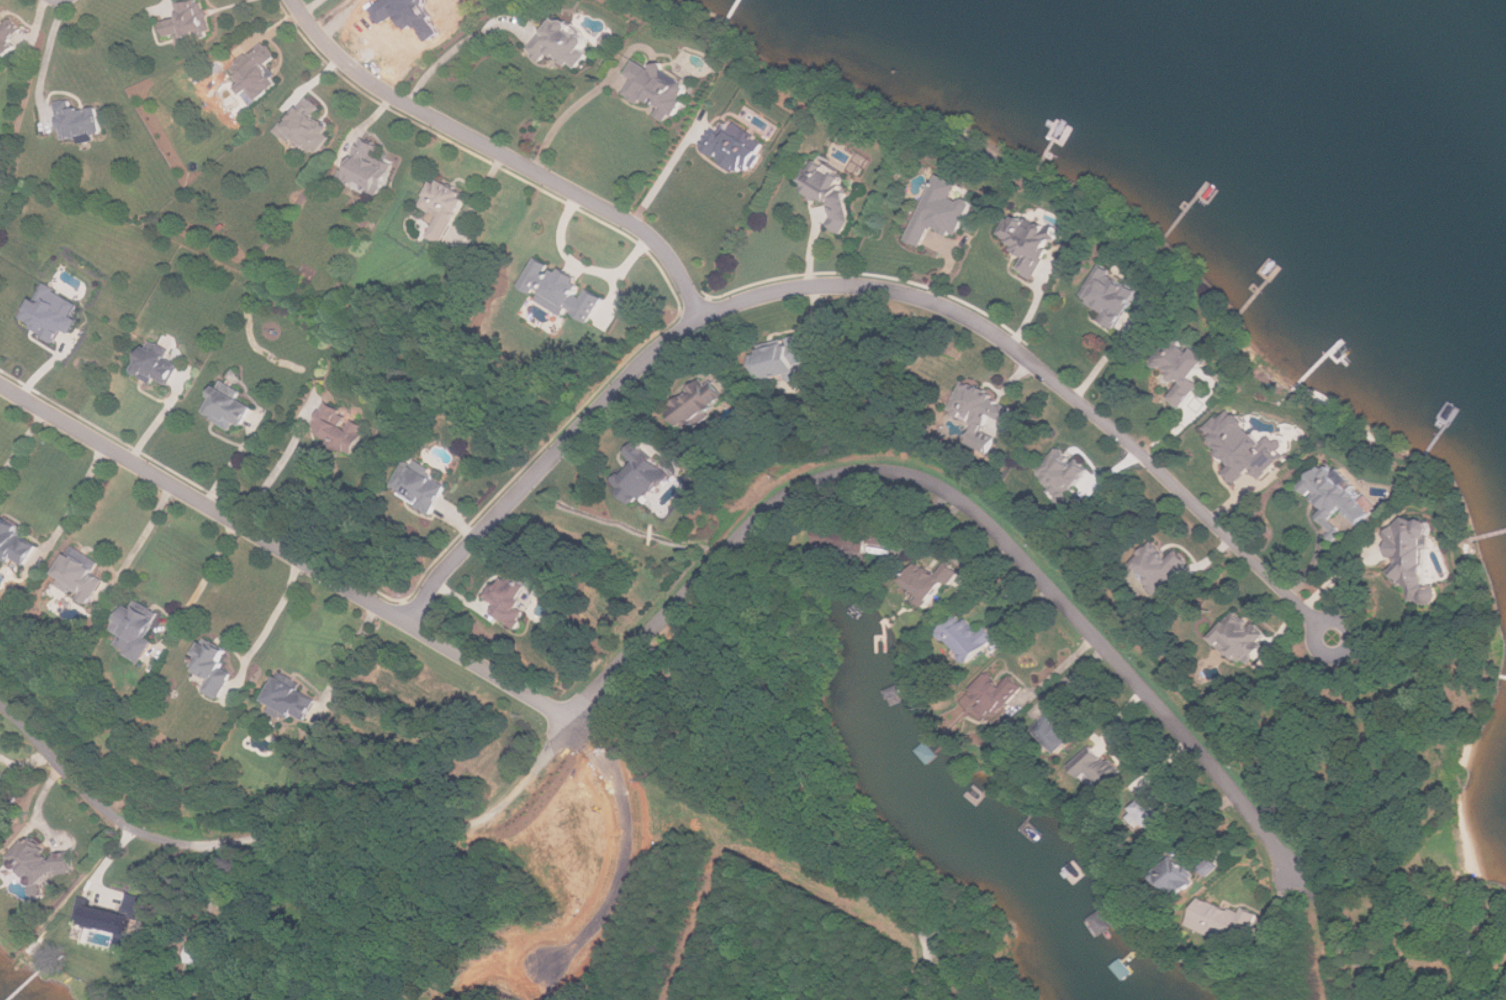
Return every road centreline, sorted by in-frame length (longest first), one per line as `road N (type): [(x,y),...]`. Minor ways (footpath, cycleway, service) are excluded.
road 1 (residential): [(409,620),(473,540),(674,334),(744,301),(821,285),(936,301),(1004,338),(1126,437),(1323,624)]
road 2 (residential): [(1295,871),(1203,752),(997,527),(947,488),(891,469),(822,478),(766,511),(568,717)]
road 3 (residential): [(0,383),(568,717),(619,784),(629,843),(625,871),(598,925),(550,968)]
road 4 (residential): [(568,717),(545,757),(494,812),(456,822),(291,823),(192,849),(127,826),(0,702)]
road 5 (residential): [(701,316),(673,262),(640,226),(403,101),(349,63),(294,0)]

